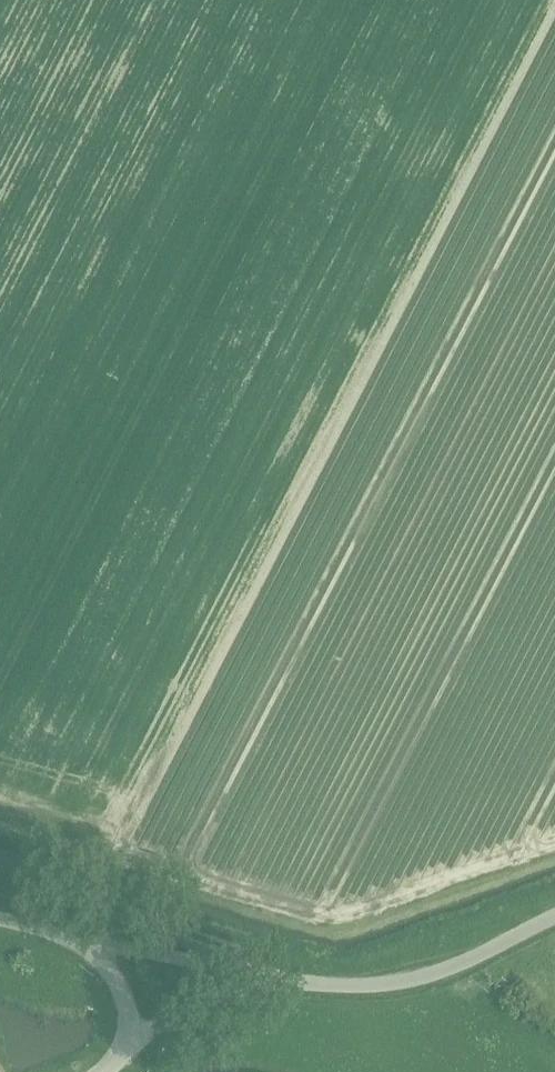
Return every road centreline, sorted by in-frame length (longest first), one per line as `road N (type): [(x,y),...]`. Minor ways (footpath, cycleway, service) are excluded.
road 1 (unclassified): [(554,916),(420,976),(350,986),(262,977)]
road 2 (unclassified): [(262,977),(72,935)]
road 3 (unclassified): [(126,1046),(187,999),(262,977)]
road 4 (unclassified): [(126,1046),(113,980),(72,935)]

